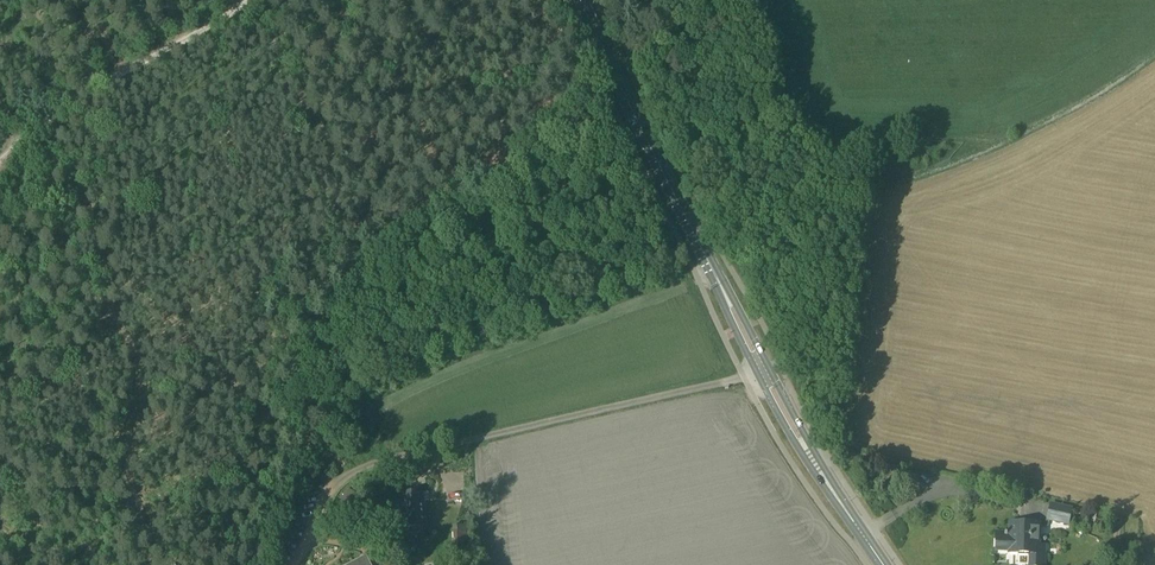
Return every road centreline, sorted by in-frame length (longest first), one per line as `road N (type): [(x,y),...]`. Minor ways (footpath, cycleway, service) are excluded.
road 1 (primary): [(703,254),(781,418),(851,518)]
road 2 (primary): [(851,518),(703,254)]
road 3 (track): [(249,0),(75,97),(0,161)]
road 4 (primary): [(703,254),(579,0)]
road 5 (track): [(961,155),(1075,112),(1154,54)]

